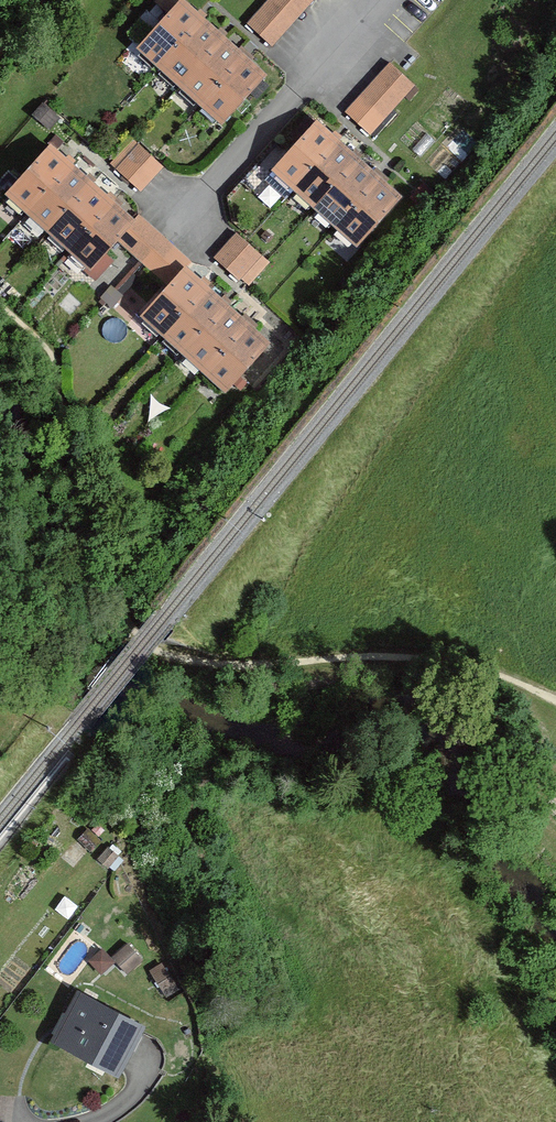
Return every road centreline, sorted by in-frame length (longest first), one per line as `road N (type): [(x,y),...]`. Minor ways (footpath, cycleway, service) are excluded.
road 1 (residential): [(379,0),(208,186)]

